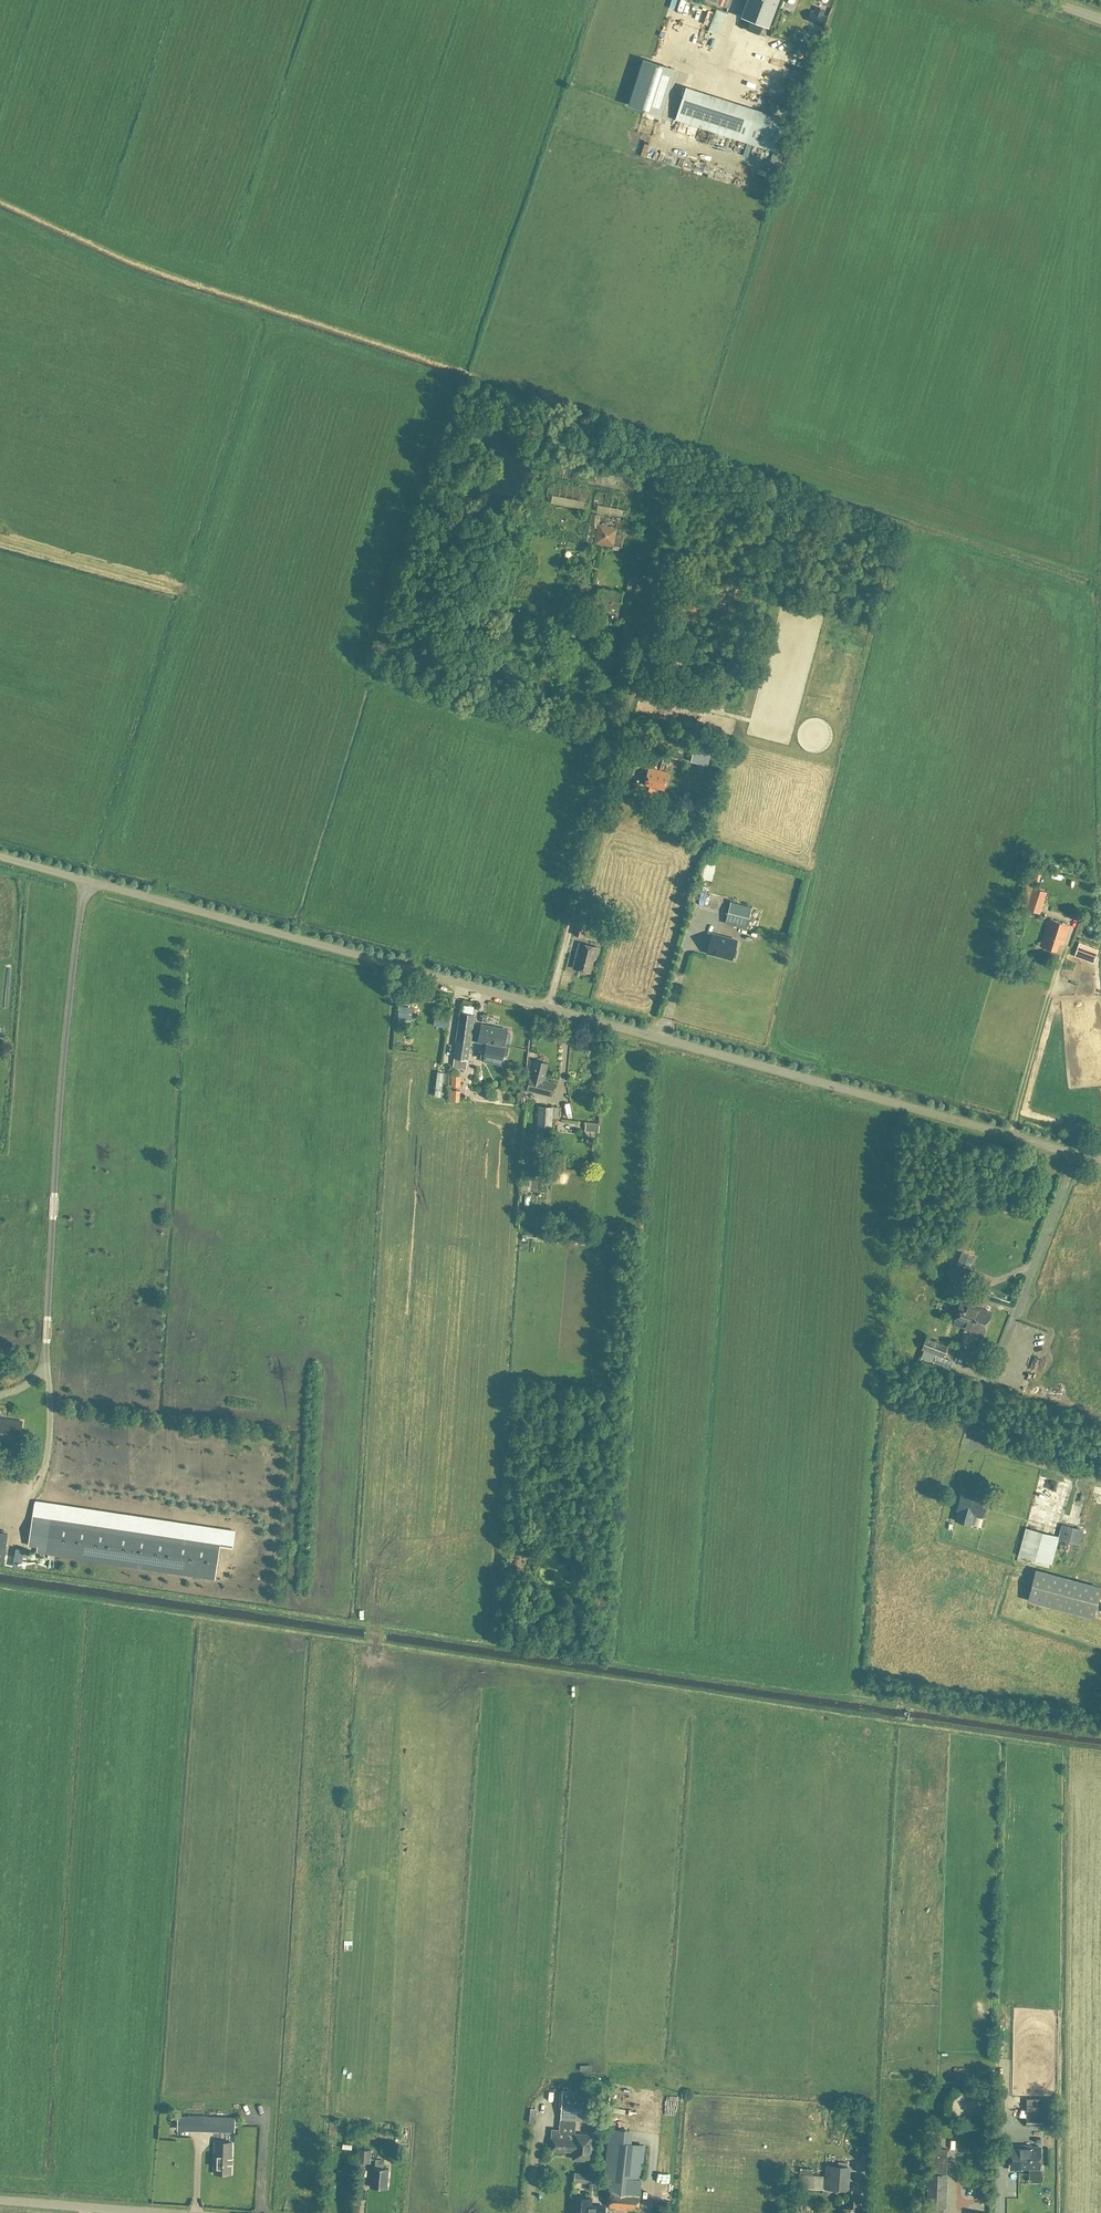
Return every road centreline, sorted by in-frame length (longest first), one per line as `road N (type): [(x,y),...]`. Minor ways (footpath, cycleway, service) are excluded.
road 1 (unclassified): [(1100,1159),(90,874)]
road 2 (unclassified): [(90,874),(60,1114),(47,1365)]
road 3 (track): [(1078,1152),(971,1445)]
road 4 (track): [(1011,1133),(1067,945)]
road 5 (unclassified): [(172,2212),(0,2199)]

